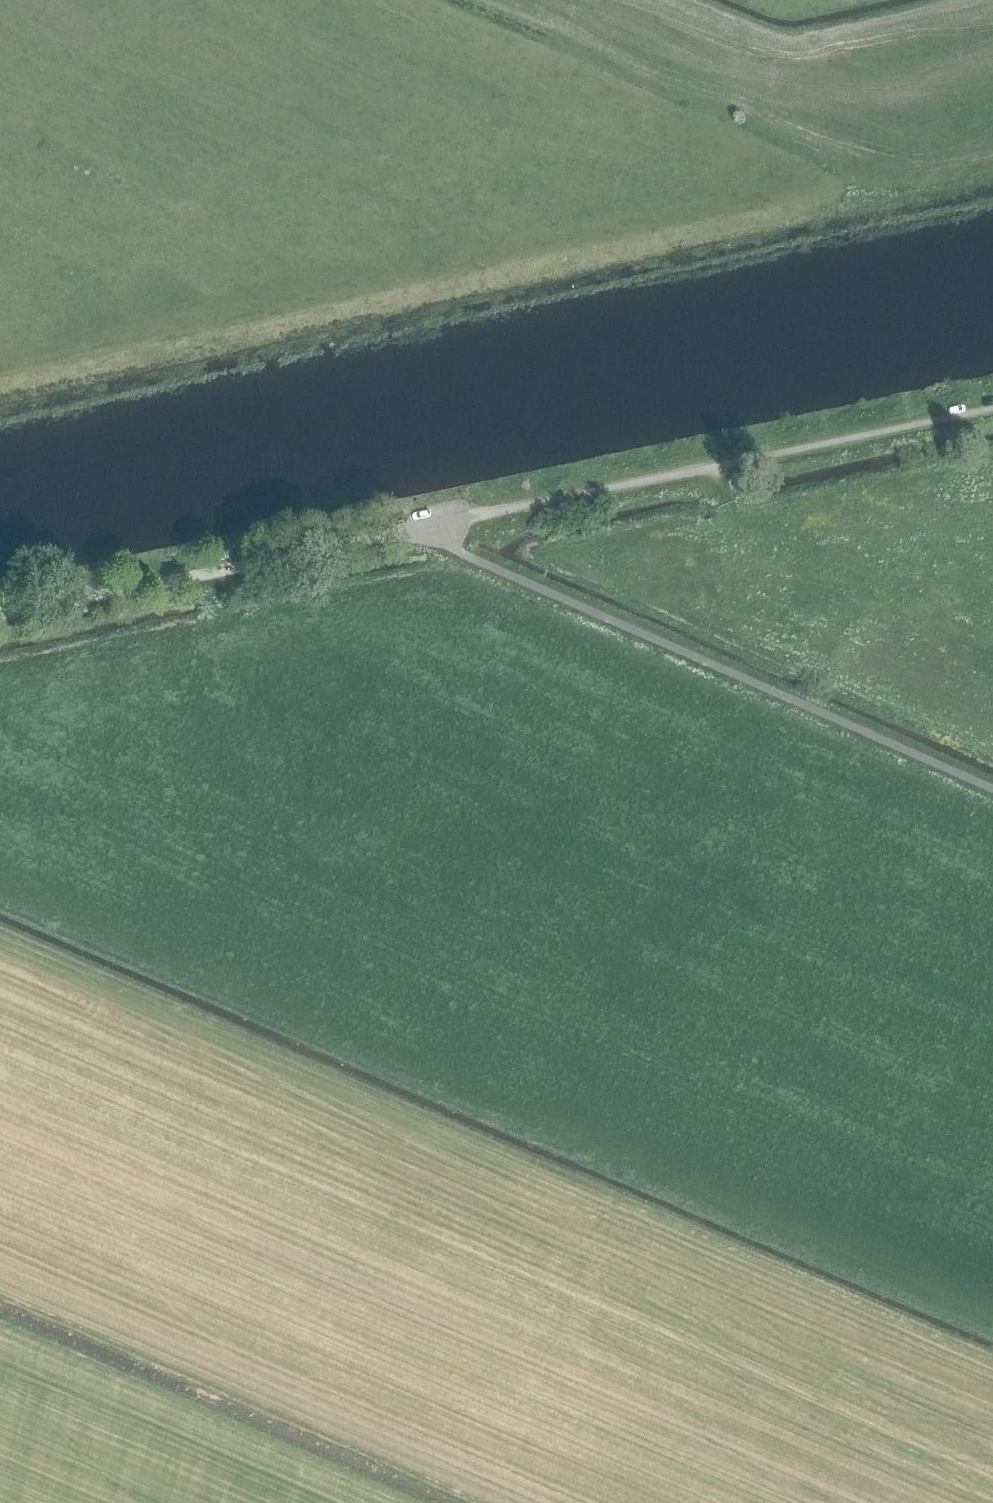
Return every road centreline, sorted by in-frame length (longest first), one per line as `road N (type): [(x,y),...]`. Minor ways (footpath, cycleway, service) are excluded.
road 1 (unclassified): [(0,614),(439,522)]

